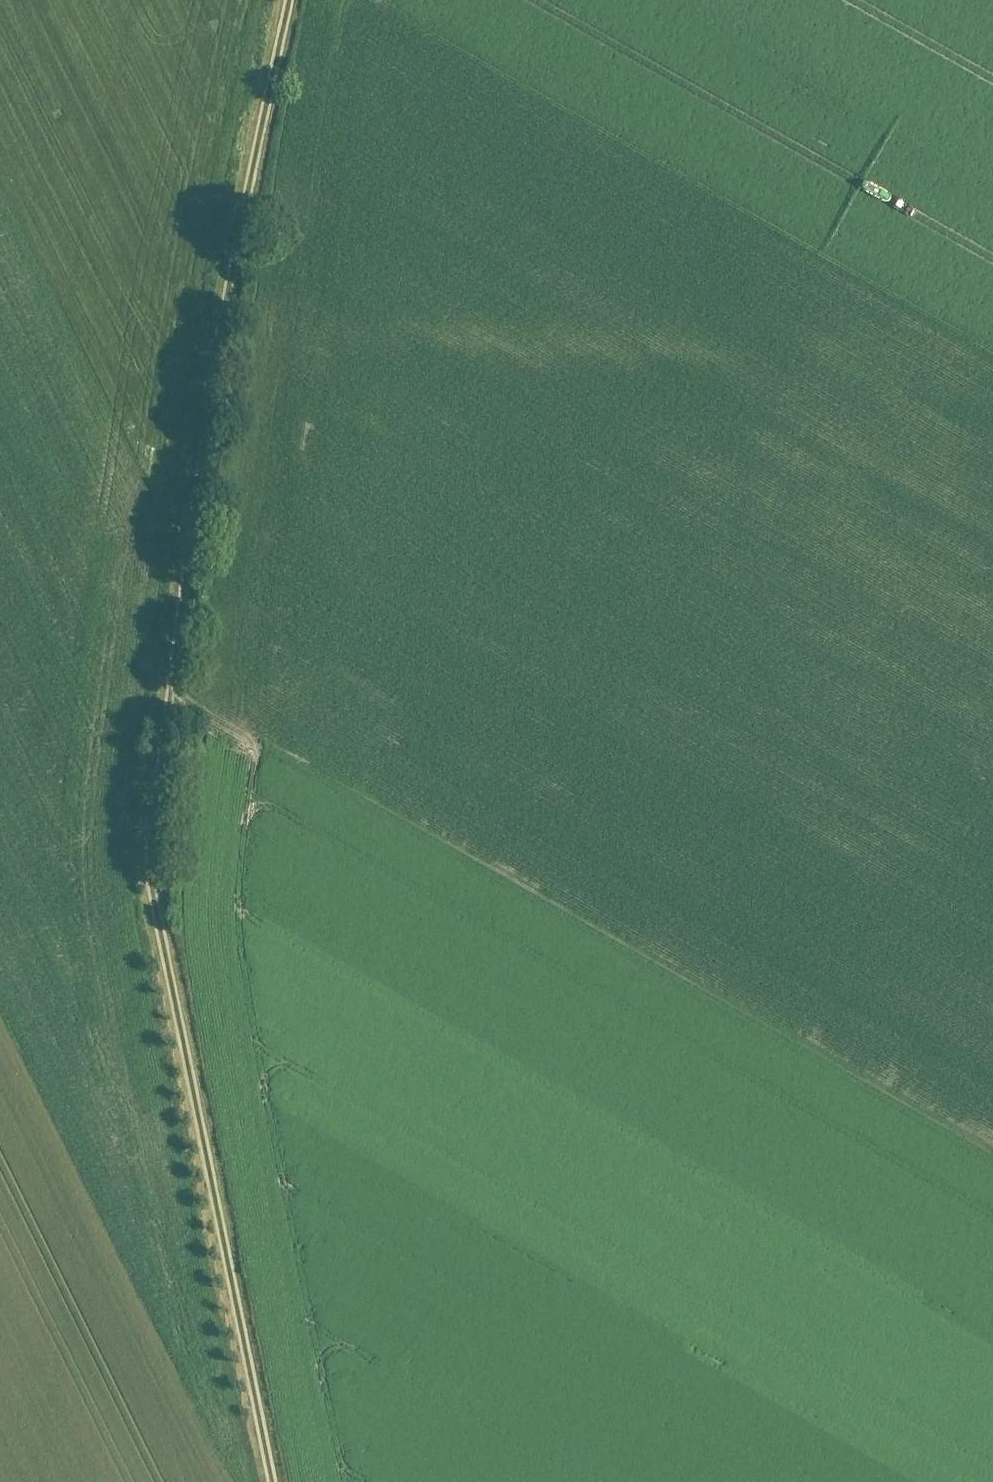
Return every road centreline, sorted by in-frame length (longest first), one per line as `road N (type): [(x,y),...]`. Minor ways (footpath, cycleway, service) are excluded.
road 1 (residential): [(278,1481),(154,882),(234,299),(306,0)]

